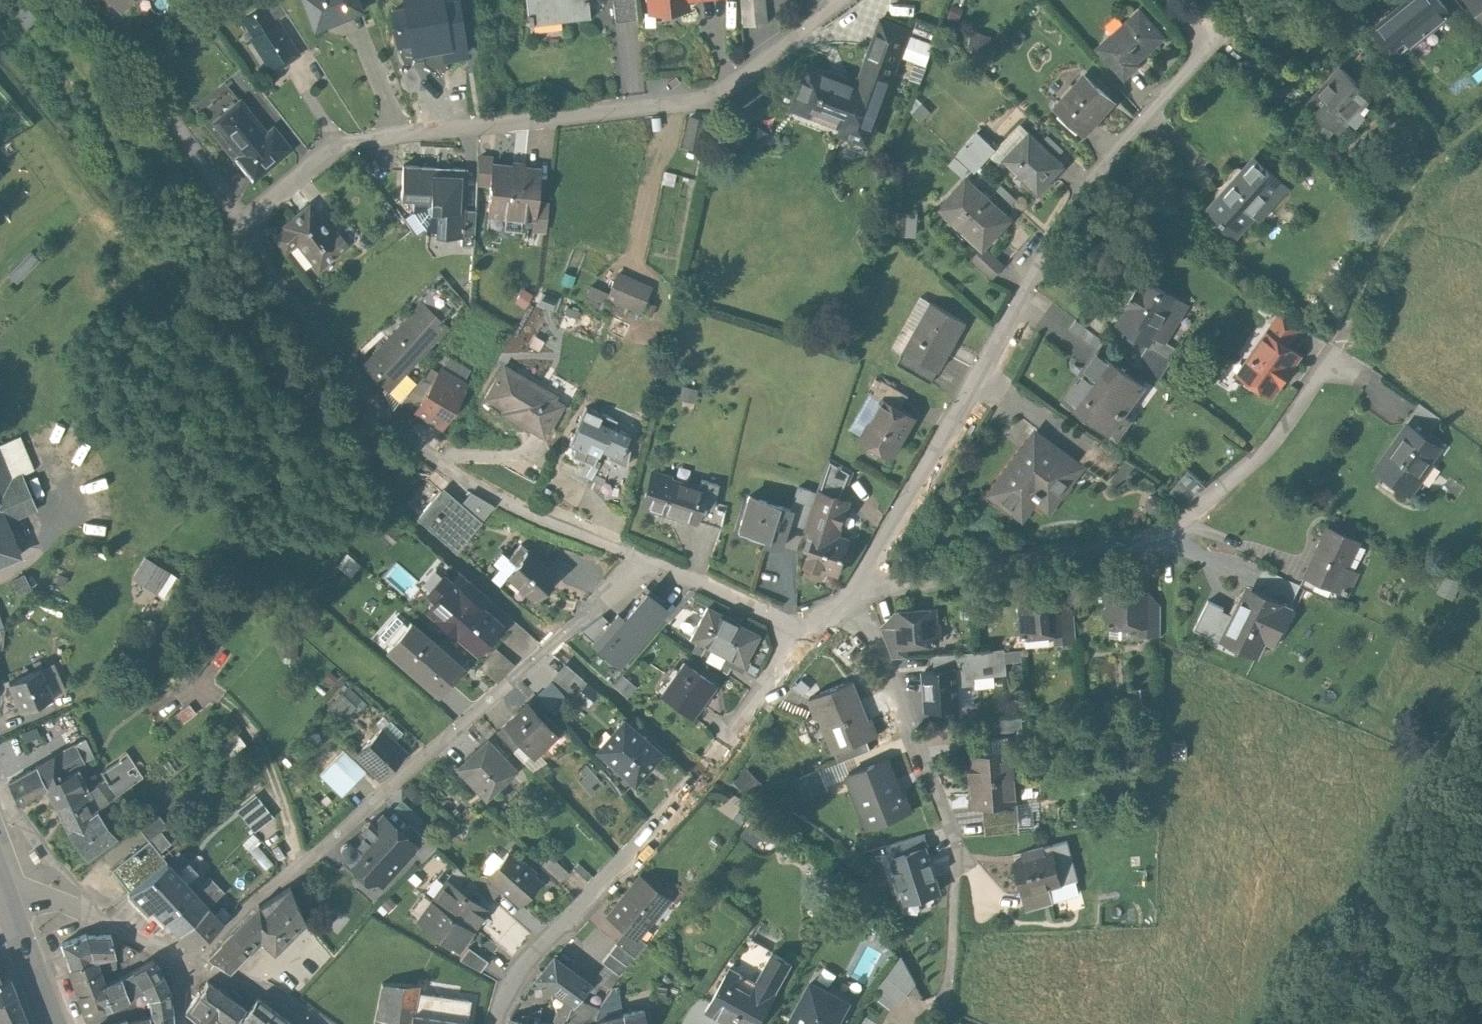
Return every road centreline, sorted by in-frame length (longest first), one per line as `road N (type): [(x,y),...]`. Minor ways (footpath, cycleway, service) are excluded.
road 1 (residential): [(853,604),(1093,178),(1214,35)]
road 2 (residential): [(238,222),(345,144),(715,97),(845,0)]
road 3 (residential): [(853,604),(1164,532),(1269,449),(1334,353)]
road 4 (residential): [(238,222),(365,407),(490,496),(642,562)]
road 5 (residential): [(498,1023),(519,971),(677,805),(802,635)]
road 6 (residential): [(312,852),(554,642)]
road 7 (track): [(1481,130),(1441,164),(1334,353)]
road 8 (residential): [(956,842),(881,647),(853,604)]
road 9 (residential): [(197,963),(34,886),(2,889)]
road 10 (residential): [(642,562),(802,635)]
road 11 (residential): [(197,963),(312,852)]
road 12 (residential): [(162,99),(238,222)]
road 13 (secondary): [(2,889),(53,1023)]
road 14 (residential): [(310,1023),(197,963)]

